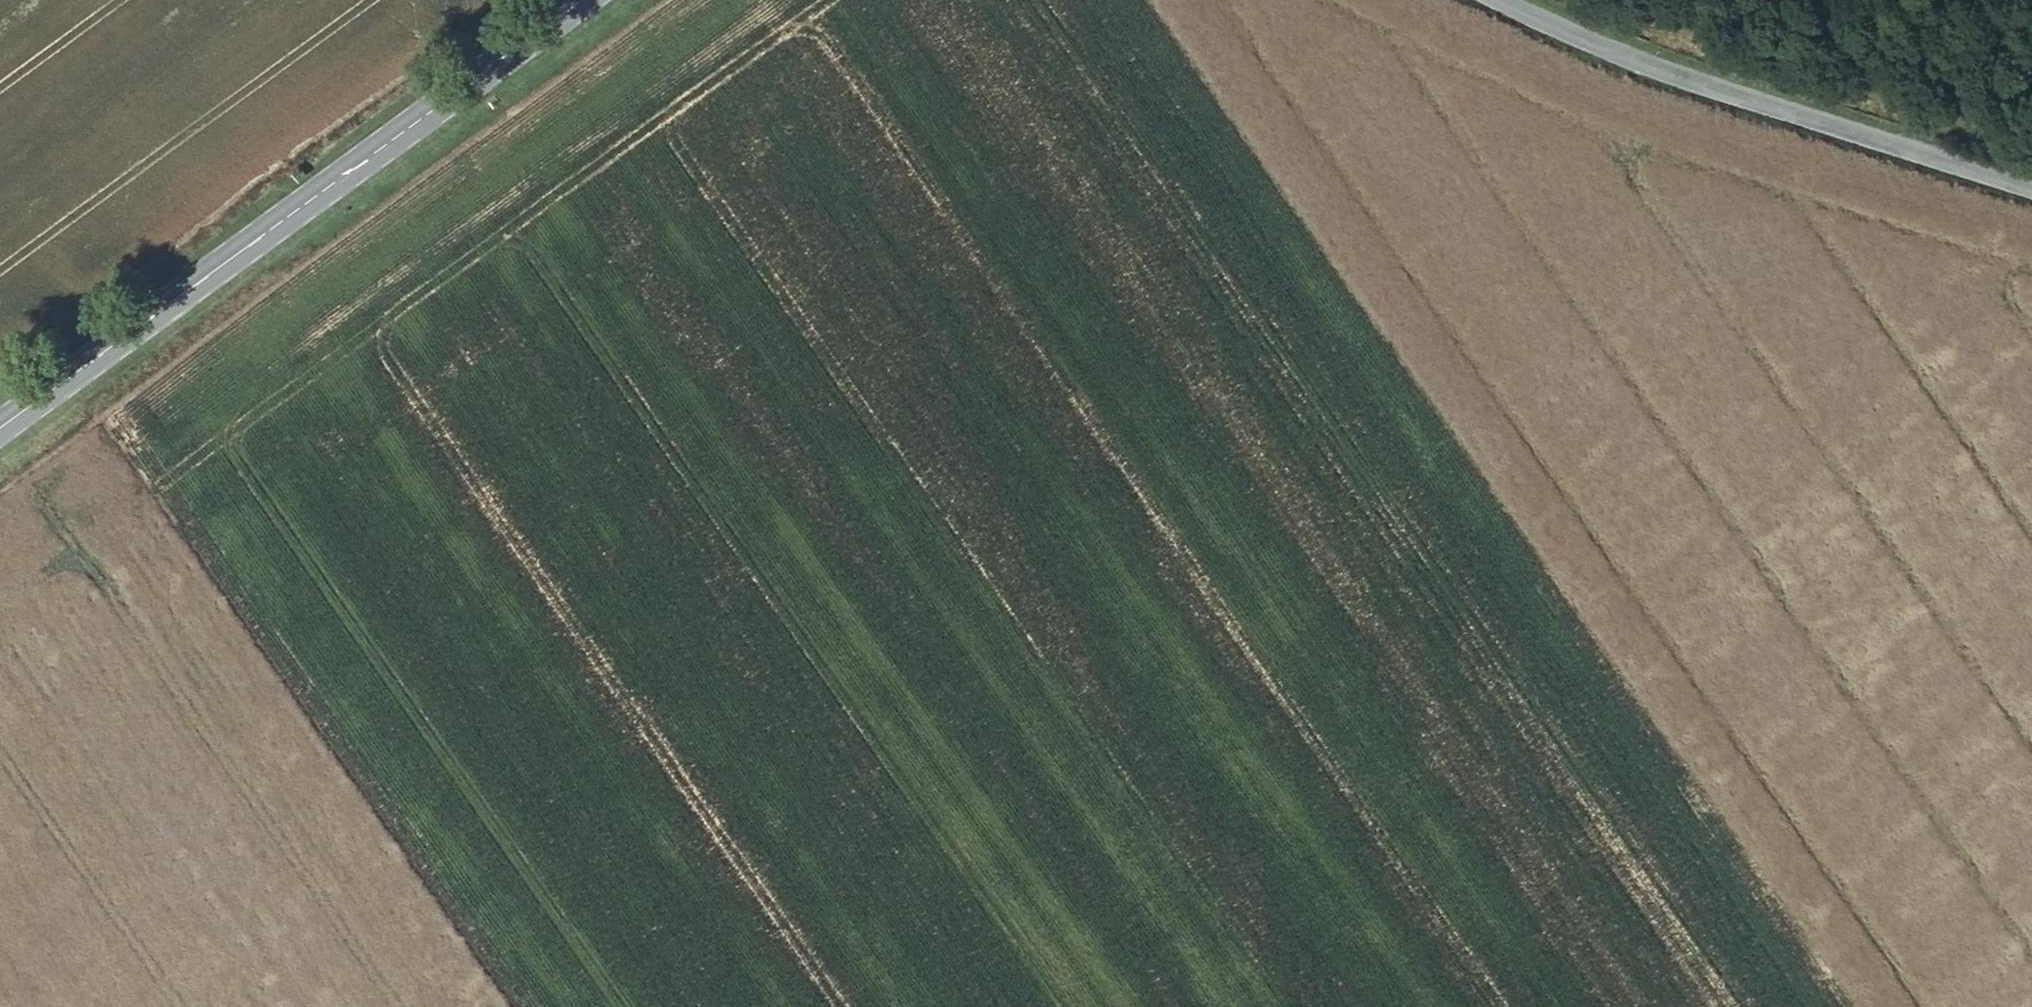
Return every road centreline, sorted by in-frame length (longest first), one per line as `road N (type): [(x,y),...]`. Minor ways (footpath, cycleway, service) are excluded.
road 1 (secondary): [(585,0),(0,426)]
road 2 (tertiary): [(1502,0),(1613,56),(2031,184)]

